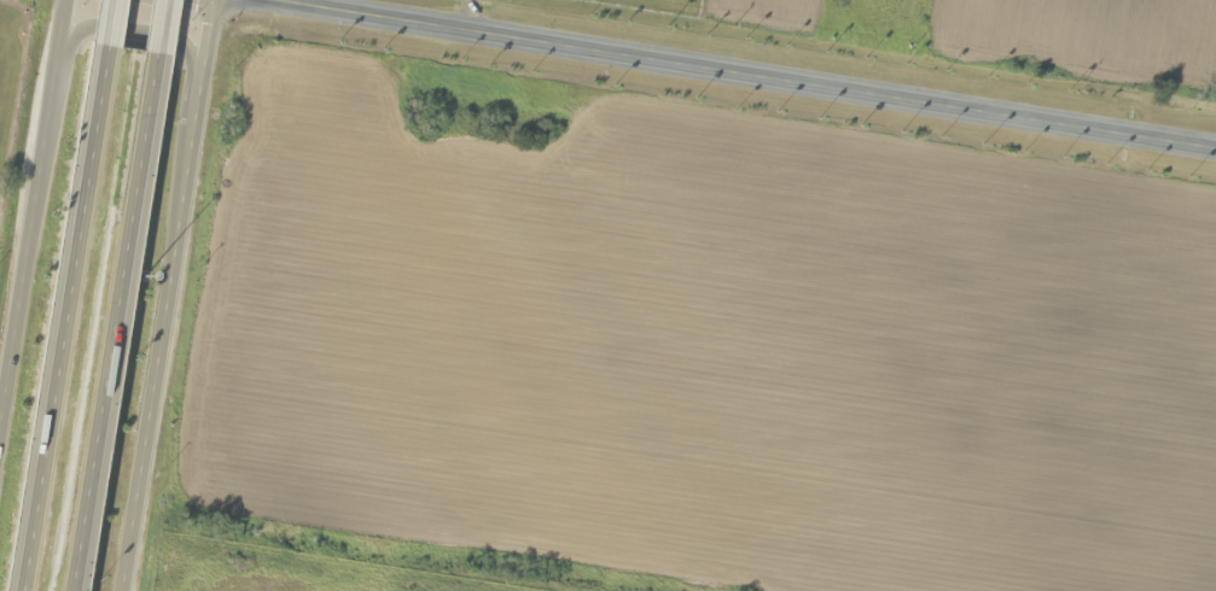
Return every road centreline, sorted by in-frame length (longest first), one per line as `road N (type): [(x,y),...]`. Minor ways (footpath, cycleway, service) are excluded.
road 1 (tertiary): [(1215,146),(278,0)]
road 2 (secondary): [(124,590),(218,0)]
road 3 (motorway): [(111,46),(27,590)]
road 4 (motorway): [(79,590),(159,54)]
road 5 (secondary): [(67,0),(0,452)]
road 6 (secondary): [(205,74),(197,54),(171,35),(106,25),(77,34),(59,54)]

